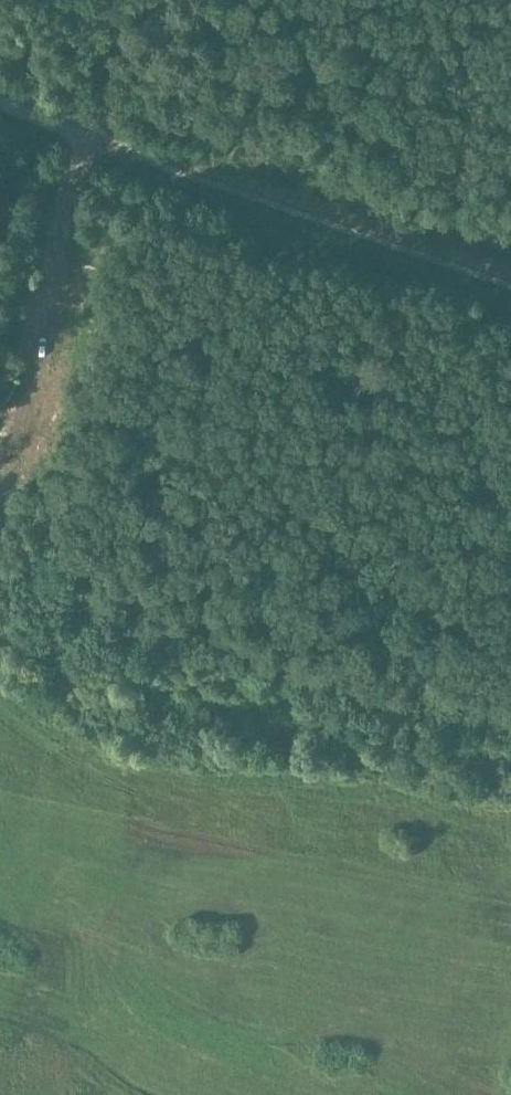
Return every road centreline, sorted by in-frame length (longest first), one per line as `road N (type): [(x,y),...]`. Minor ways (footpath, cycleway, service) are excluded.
road 1 (track): [(88,141),(148,149),(510,275)]
road 2 (track): [(0,432),(58,241)]

